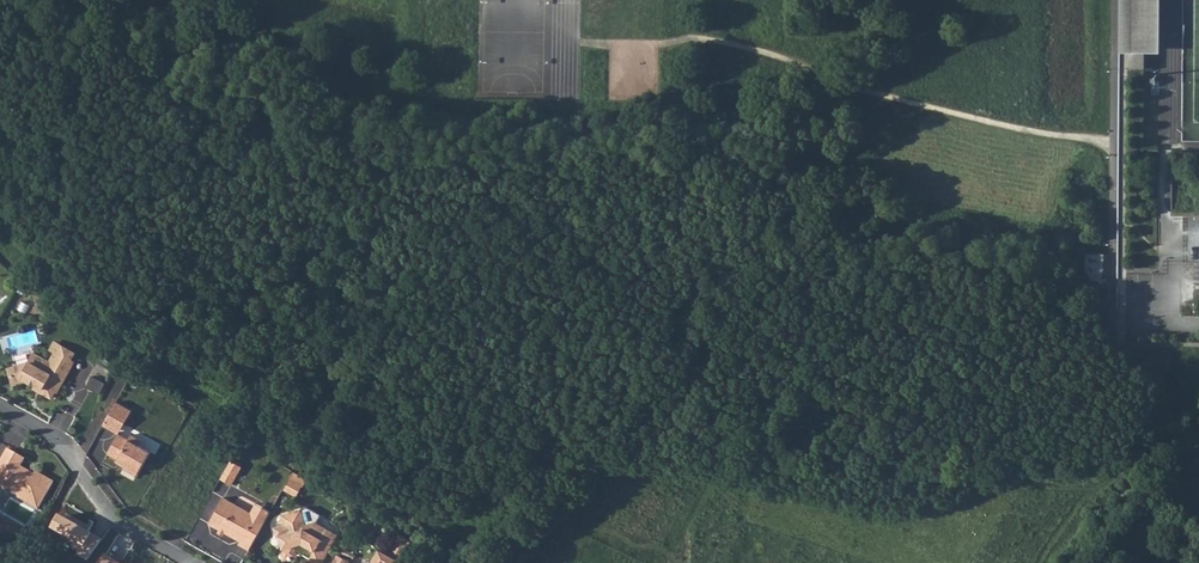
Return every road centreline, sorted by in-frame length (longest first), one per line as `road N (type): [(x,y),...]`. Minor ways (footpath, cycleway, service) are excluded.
road 1 (residential): [(190,562),(113,519),(63,446),(0,410)]

